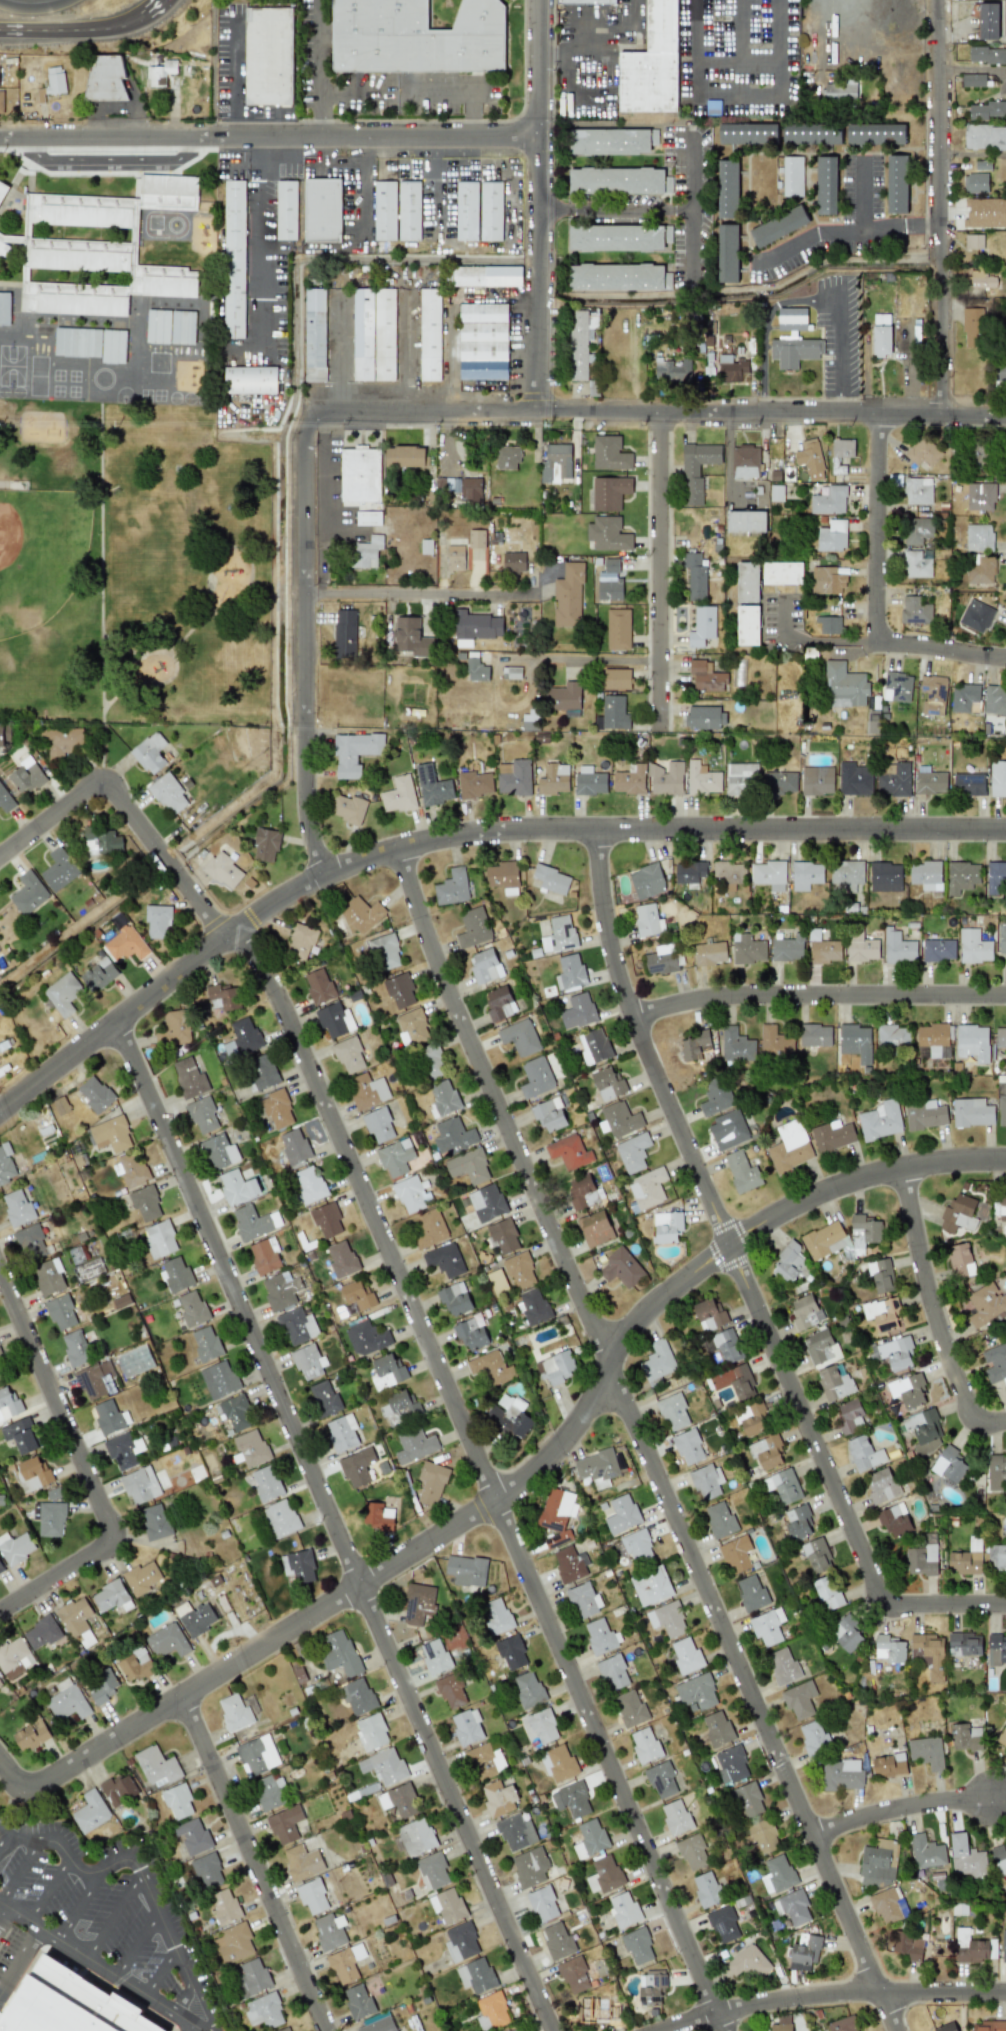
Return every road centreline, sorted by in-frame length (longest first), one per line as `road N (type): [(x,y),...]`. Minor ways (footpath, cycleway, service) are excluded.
road 1 (residential): [(724,2030),(268,981),(247,948),(216,927),(103,778),(0,859)]
road 2 (residential): [(895,2030),(457,1013),(397,847)]
road 3 (residential): [(24,1794),(519,1483),(559,1446),(638,1322),(755,1229),(878,1175),(1005,1161)]
road 4 (residential): [(554,2030),(115,1027)]
road 5 (residential): [(0,1116),(290,894),(397,847),(509,832),(1005,832)]
road 6 (residential): [(1005,1606),(884,1606),(630,1017),(610,953),(596,832)]
road 7 (residential): [(319,414),(1005,416)]
road 8 (residential): [(0,138),(541,138)]
road 9 (residential): [(329,872),(309,804),(307,438),(319,414)]
road 10 (residential): [(0,1612),(114,1540),(0,1276)]
road 11 (residential): [(939,416),(939,0)]
road 12 (residential): [(539,415),(542,0)]
road 13 (residential): [(630,1017),(741,997),(1005,998)]
road 14 (residential): [(183,1694),(330,2030)]
road 15 (residential): [(664,2030),(816,1998),(1005,1995)]
road 16 (residential): [(659,724),(661,415)]
road 17 (residential): [(902,1170),(950,1361),(976,1422),(1005,1422)]
road 18 (residential): [(307,595),(542,599)]
road 19 (residential): [(877,648),(878,416)]
road 20 (residential): [(811,1837),(893,1809),(993,1800)]
road 21 (residential): [(488,660),(660,664)]
road 22 (residential): [(877,648),(1005,662)]
road 23 (motorway): [(0,27),(127,23)]

